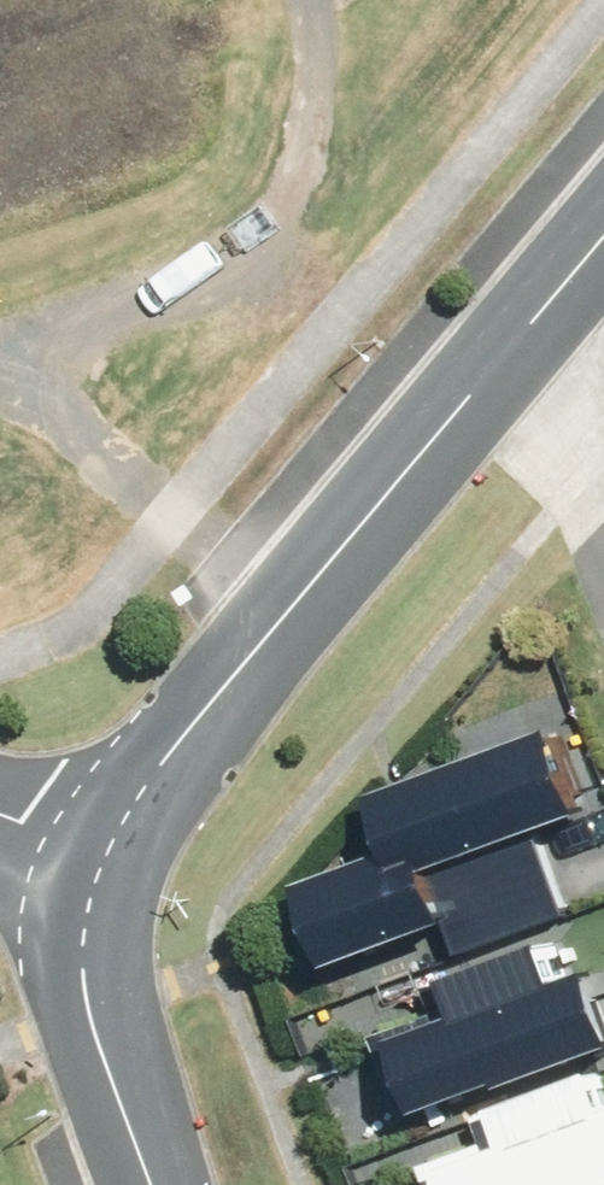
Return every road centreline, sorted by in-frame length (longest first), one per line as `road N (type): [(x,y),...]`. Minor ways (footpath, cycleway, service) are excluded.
road 1 (residential): [(120,838),(183,732),(548,300)]
road 2 (residential): [(155,1184),(100,1020),(88,953),(120,838)]
road 3 (residential): [(548,300),(603,451)]
road 4 (residential): [(0,812),(120,838)]

